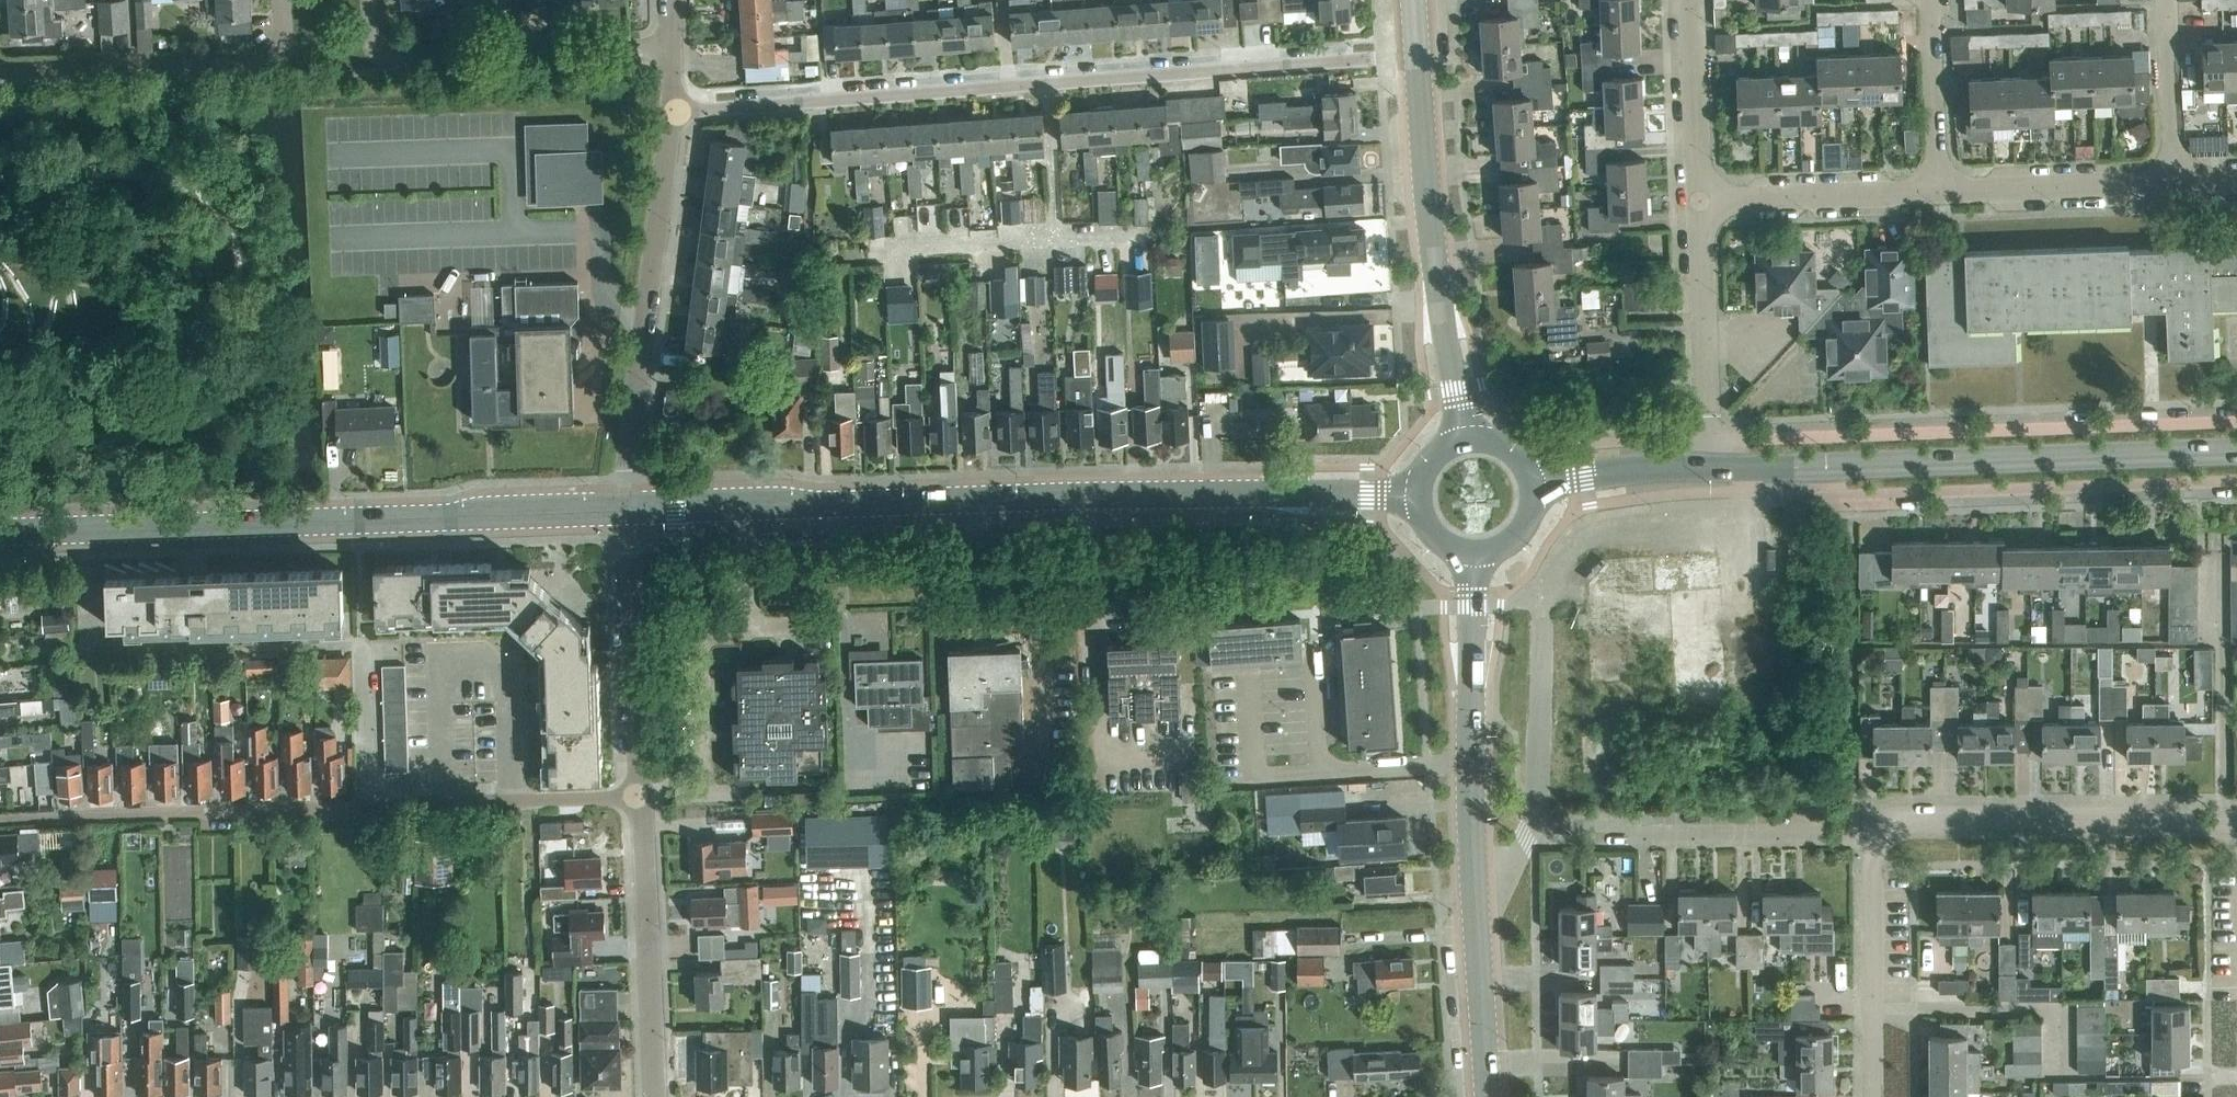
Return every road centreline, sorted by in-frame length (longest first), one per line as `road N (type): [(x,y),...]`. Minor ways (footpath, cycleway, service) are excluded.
road 1 (secondary): [(627,509),(976,496),(1420,496)]
road 2 (residential): [(675,108),(1421,56)]
road 3 (residential): [(644,796),(0,819)]
road 4 (secondary): [(0,533),(627,509)]
road 5 (tertiary): [(1489,1096),(1471,840),(1471,554)]
road 6 (residential): [(2236,421),(1709,440)]
road 7 (residential): [(1818,466),(1820,496),(2236,481)]
road 8 (secondary): [(1818,466),(2236,450)]
road 9 (residential): [(627,509),(675,108)]
road 10 (secondary): [(1467,443),(1438,272),(1421,56)]
road 11 (residential): [(2236,821),(1874,826)]
road 12 (residential): [(1874,826),(1856,834),(1528,840)]
road 13 (residential): [(0,70),(272,62),(285,50),(282,0)]
road 14 (residential): [(374,41),(378,58),(410,69),(673,51)]
road 15 (residential): [(660,1096),(644,796)]
road 16 (residential): [(644,796),(627,509)]
road 17 (residential): [(1709,440),(1699,199)]
road 18 (residential): [(1699,199),(1939,192)]
road 19 (residential): [(1939,192),(2172,183)]
road 20 (residential): [(2064,1047),(2063,1008),(1874,1010)]
road 21 (residential): [(1699,199),(1692,0)]
road 22 (residential): [(1930,0),(1939,192)]
road 23 (residential): [(1874,1010),(1874,826)]
road 24 (residential): [(2172,183),(2166,0)]
road 25 (secondary): [(1531,487),(1711,467)]

